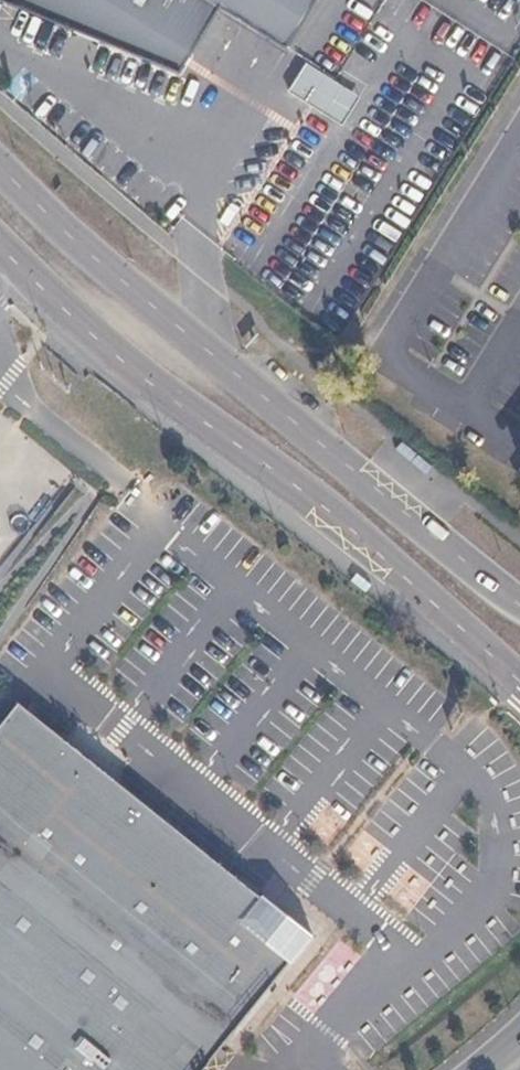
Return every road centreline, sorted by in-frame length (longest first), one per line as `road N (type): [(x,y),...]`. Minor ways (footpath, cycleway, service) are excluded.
road 1 (secondary): [(519,604),(99,261),(0,166)]
road 2 (secondary): [(0,249),(162,391),(294,481),(519,680)]

